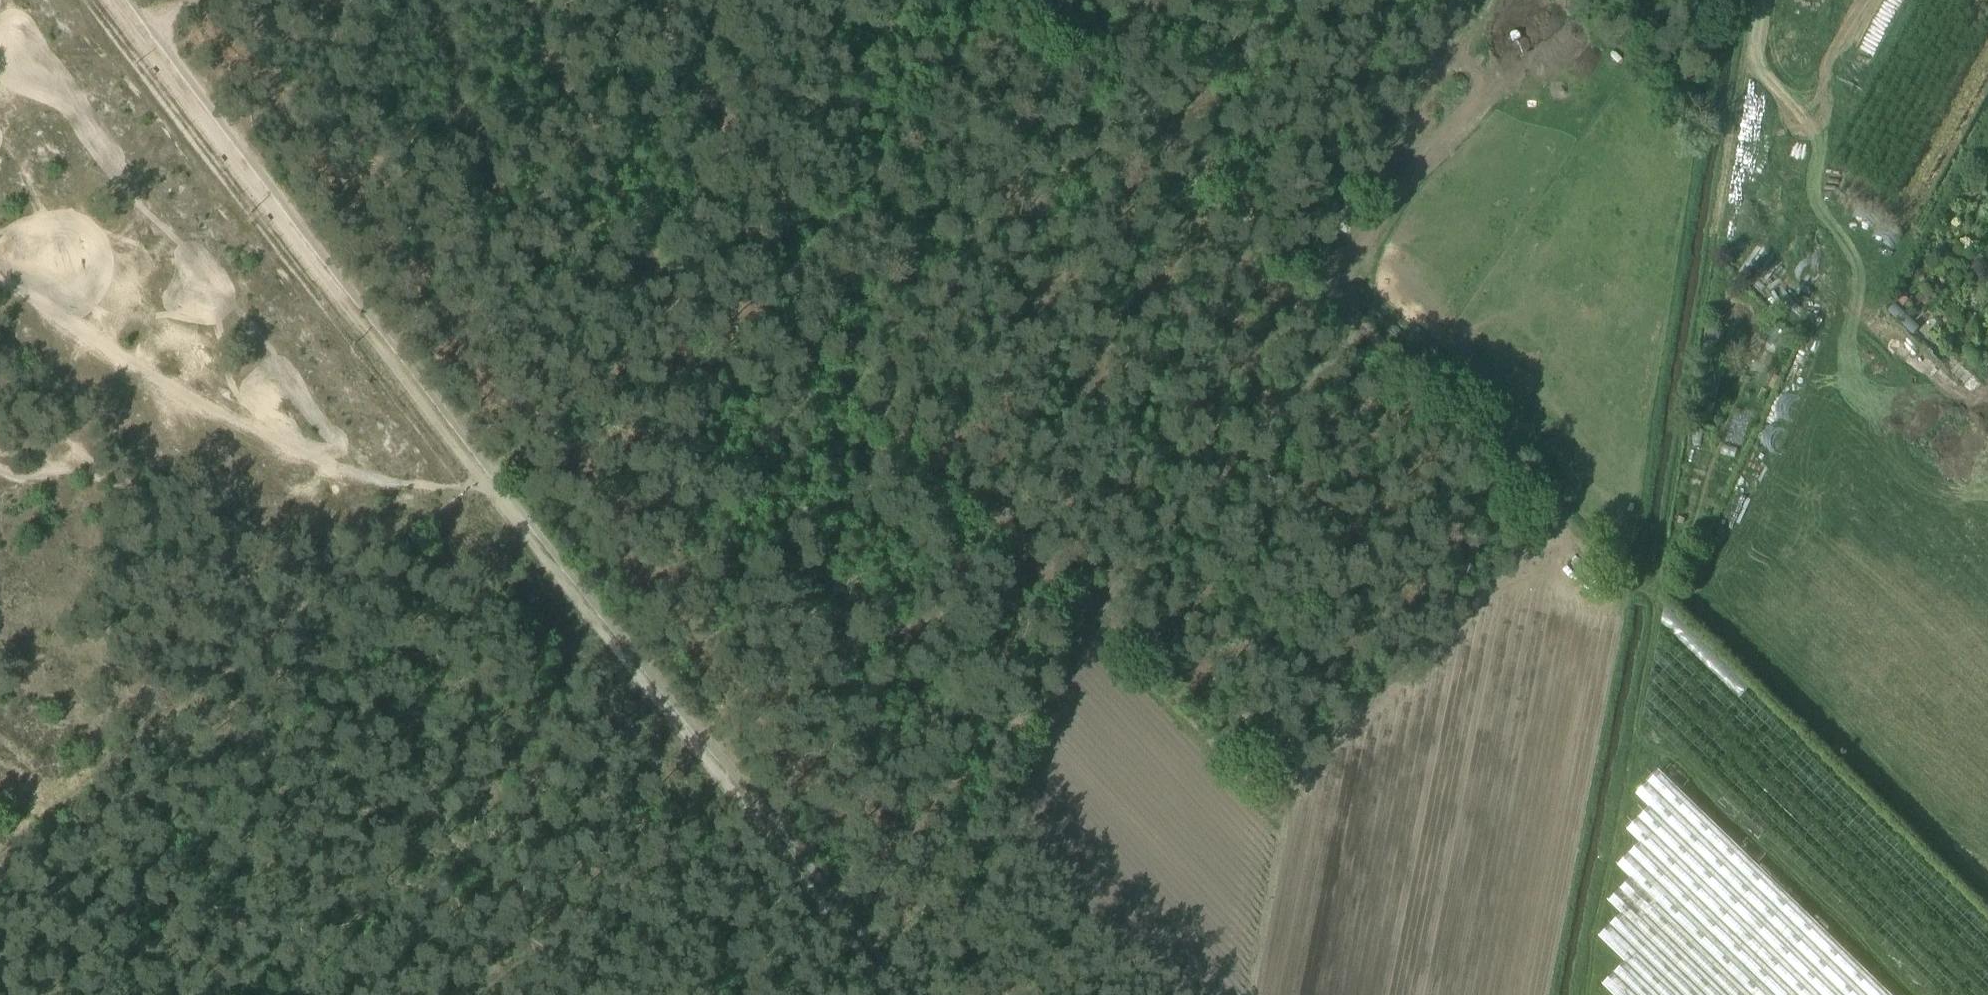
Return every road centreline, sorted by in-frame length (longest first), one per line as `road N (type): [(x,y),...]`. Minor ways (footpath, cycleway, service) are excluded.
road 1 (track): [(1073,606),(1093,608),(1381,332),(1040,10),(1051,0)]
road 2 (track): [(451,444),(892,994)]
road 3 (track): [(108,0),(451,444)]

